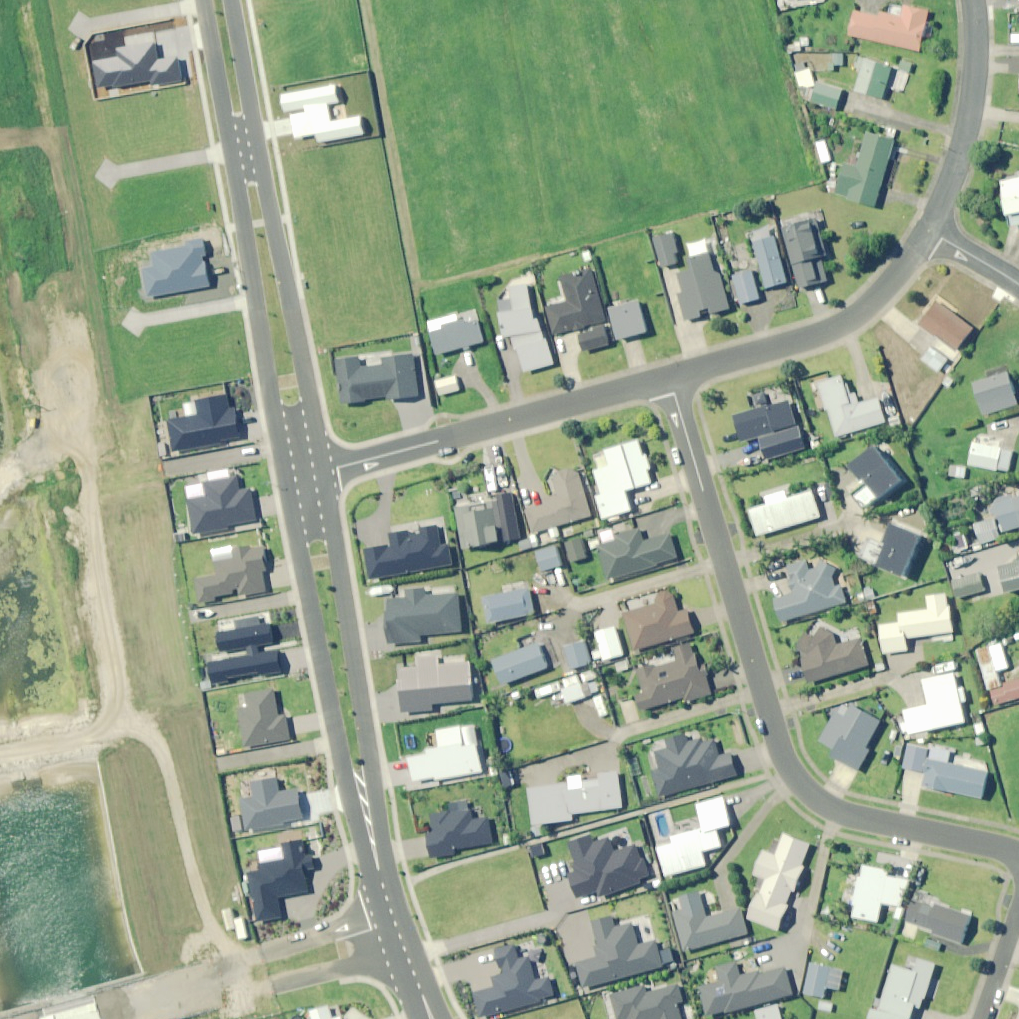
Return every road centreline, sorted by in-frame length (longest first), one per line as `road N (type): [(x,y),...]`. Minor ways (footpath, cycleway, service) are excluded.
road 1 (residential): [(669,376),(789,767),(809,795),(842,813),(1018,854)]
road 2 (residential): [(379,912),(286,480)]
road 3 (residential): [(317,473),(381,838),(402,902)]
road 4 (residential): [(669,376),(317,473)]
road 5 (residential): [(251,308),(197,0)]
road 6 (residential): [(927,230),(863,309),(815,335),(669,376)]
road 7 (residential): [(235,0),(288,302)]
road 8 (residential): [(973,0),(966,118),(927,230)]
road 9 (residential): [(286,480),(251,308)]
road 10 (residential): [(288,302),(317,473)]
road 11 (residential): [(394,960),(262,996)]
road 12 (residential): [(251,954),(379,912)]

